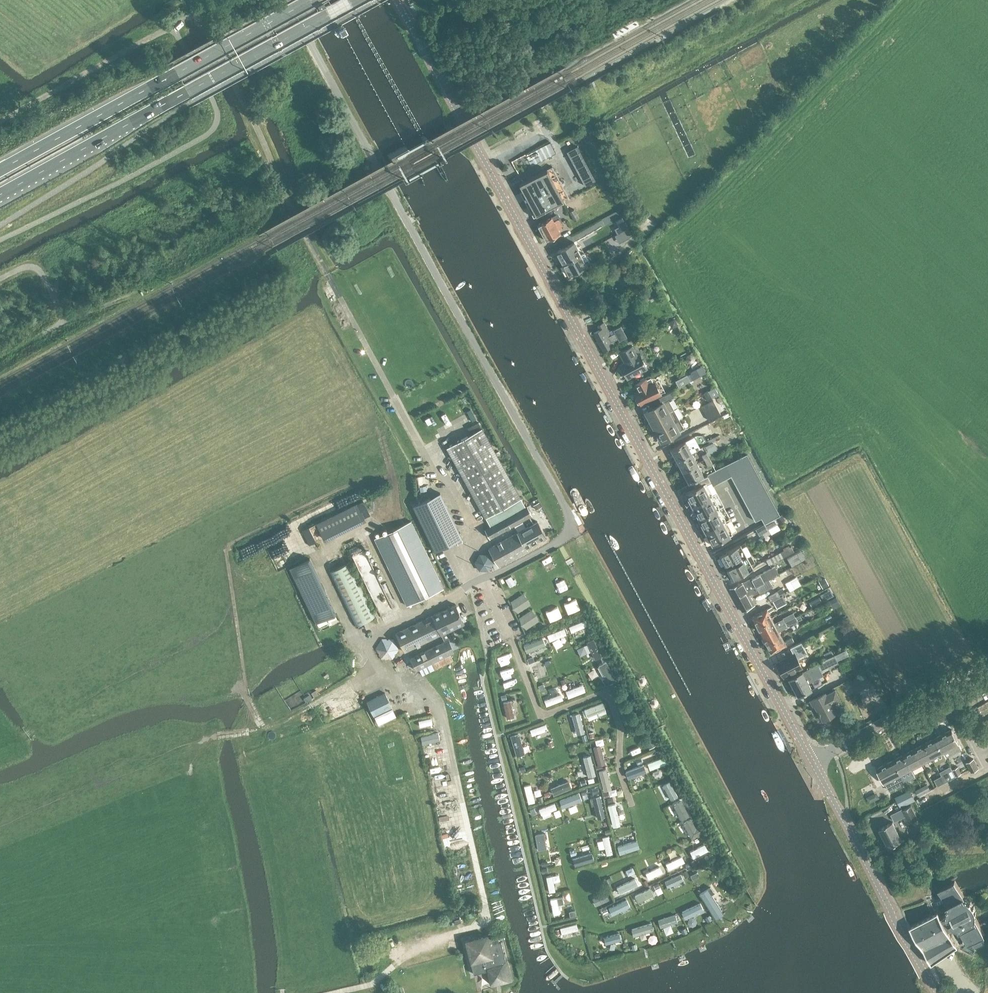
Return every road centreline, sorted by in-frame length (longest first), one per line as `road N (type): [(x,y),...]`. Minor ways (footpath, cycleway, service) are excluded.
road 1 (tertiary): [(813,762),(396,0)]
road 2 (track): [(421,449),(196,12),(0,123)]
road 3 (unclassified): [(486,579),(562,539),(569,516),(287,0)]
road 4 (motorway): [(0,196),(353,0)]
road 5 (track): [(262,729),(243,690),(228,547),(390,474)]
road 6 (motorway): [(309,0),(0,170)]
road 7 (track): [(803,0),(551,131)]
road 8 (tertiary): [(938,992),(813,762)]
road 9 (unclassified): [(813,762),(987,668)]
road 10 (track): [(379,672),(272,726),(204,739)]
road 11 (track): [(460,931),(417,942),(375,983),(335,992)]

